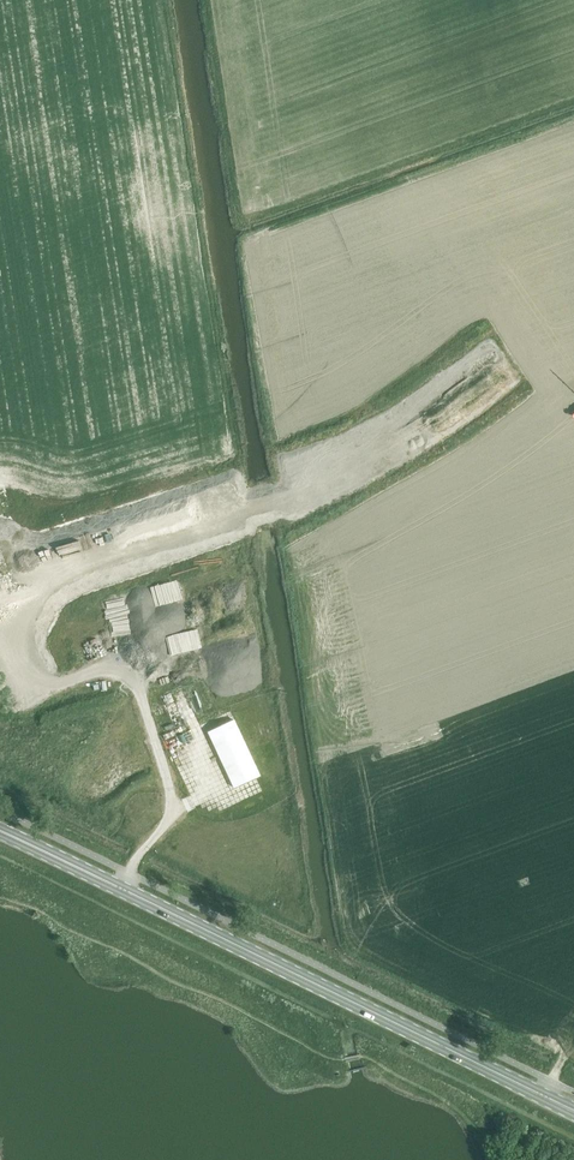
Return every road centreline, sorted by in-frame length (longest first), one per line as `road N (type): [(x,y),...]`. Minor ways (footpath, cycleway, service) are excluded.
road 1 (primary): [(40,592),(298,500),(387,441)]
road 2 (primary): [(387,441),(33,567)]
road 3 (primary): [(544,1097),(244,946)]
road 4 (primary): [(244,946),(0,831)]
road 5 (primary): [(387,441),(487,370),(573,290)]
road 6 (primary): [(244,946),(136,850),(88,793)]
road 7 (primary): [(88,793),(72,720),(29,617)]
road 8 (primary): [(7,630),(88,793)]

